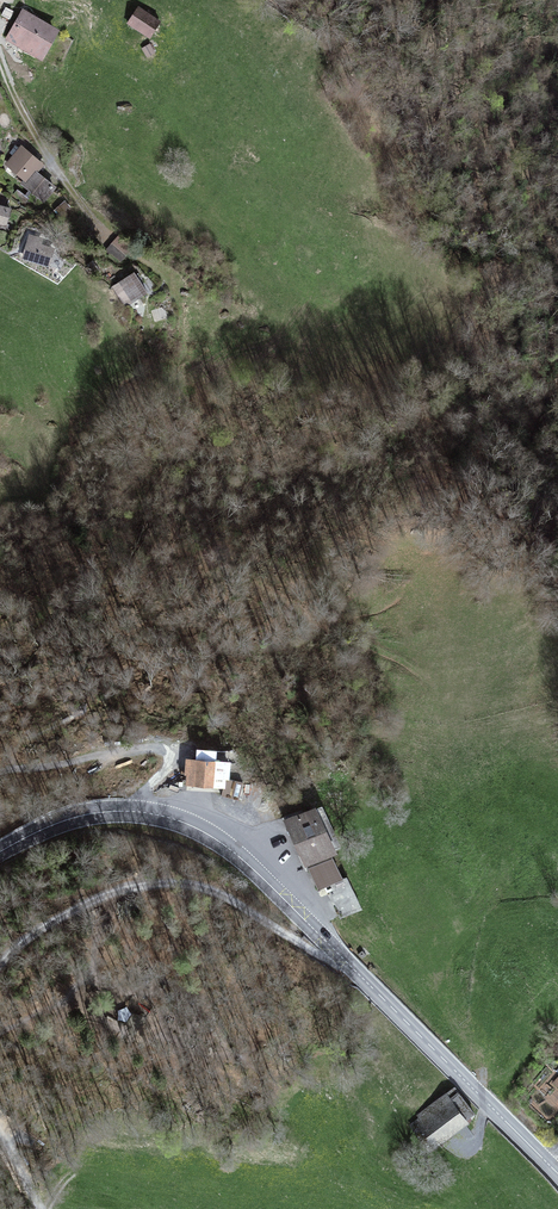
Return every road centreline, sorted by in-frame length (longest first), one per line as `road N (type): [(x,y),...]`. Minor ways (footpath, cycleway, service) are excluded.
road 1 (primary): [(557,1174),(209,835),(161,815),(100,812),(0,852)]
road 2 (motorway): [(0,1088),(557,1198)]
road 3 (track): [(405,1195),(433,1201),(462,1185),(488,1104)]

